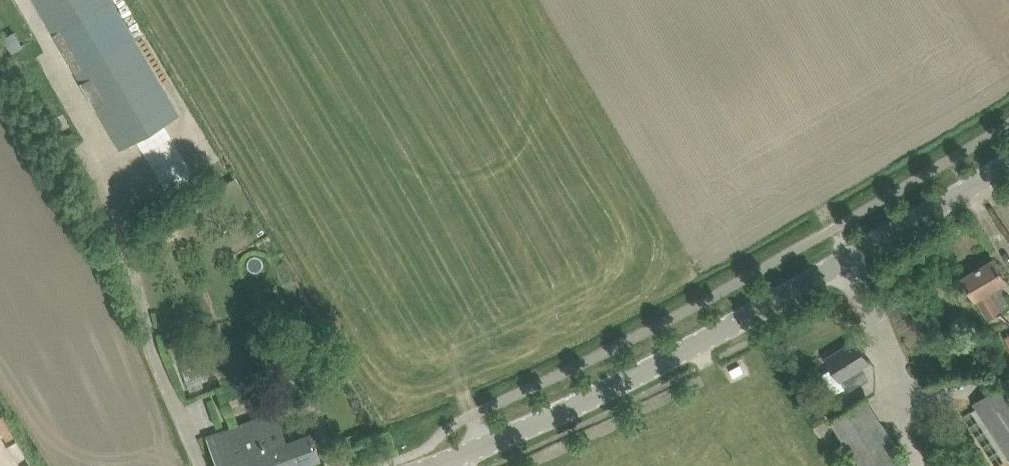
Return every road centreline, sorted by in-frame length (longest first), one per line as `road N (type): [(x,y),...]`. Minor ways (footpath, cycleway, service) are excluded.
road 1 (tertiary): [(1008,164),(742,318),(433,465)]

